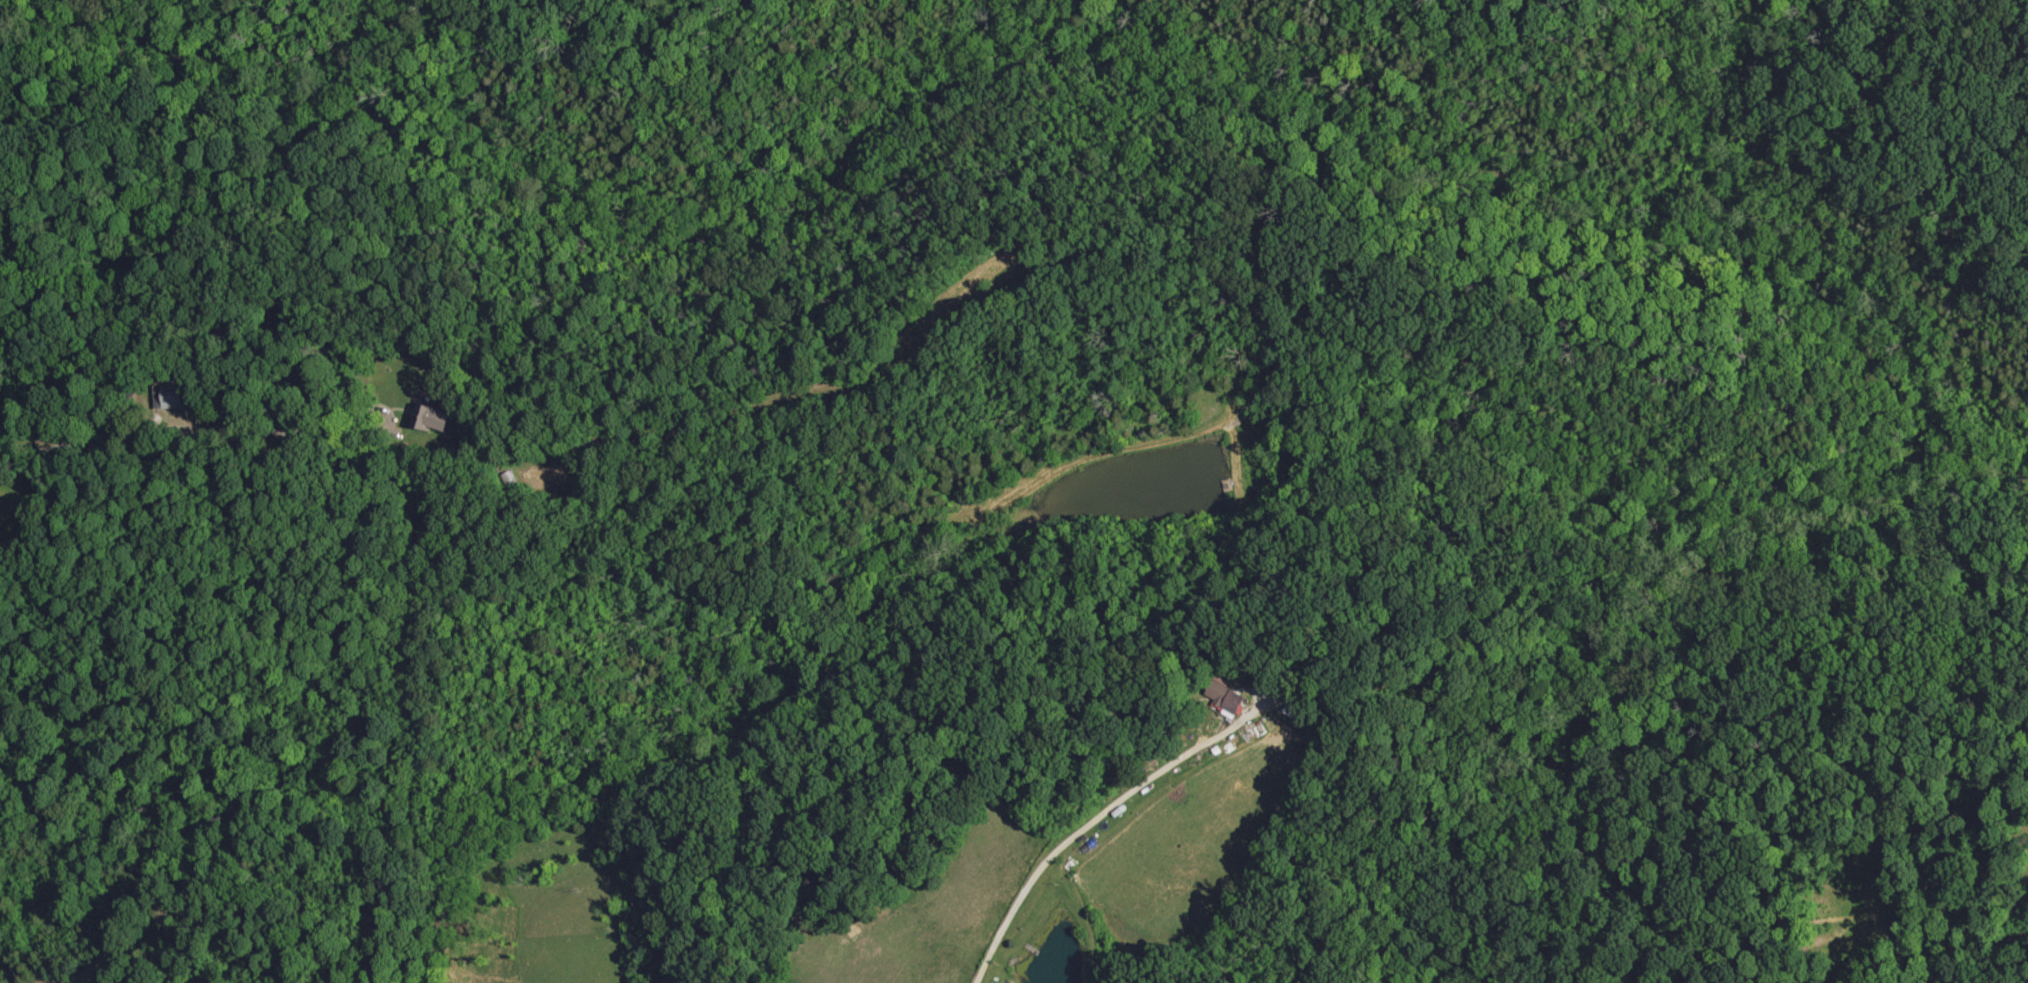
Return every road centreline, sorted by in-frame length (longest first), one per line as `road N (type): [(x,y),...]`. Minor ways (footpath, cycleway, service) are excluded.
road 1 (residential): [(968,982),(1039,858)]

